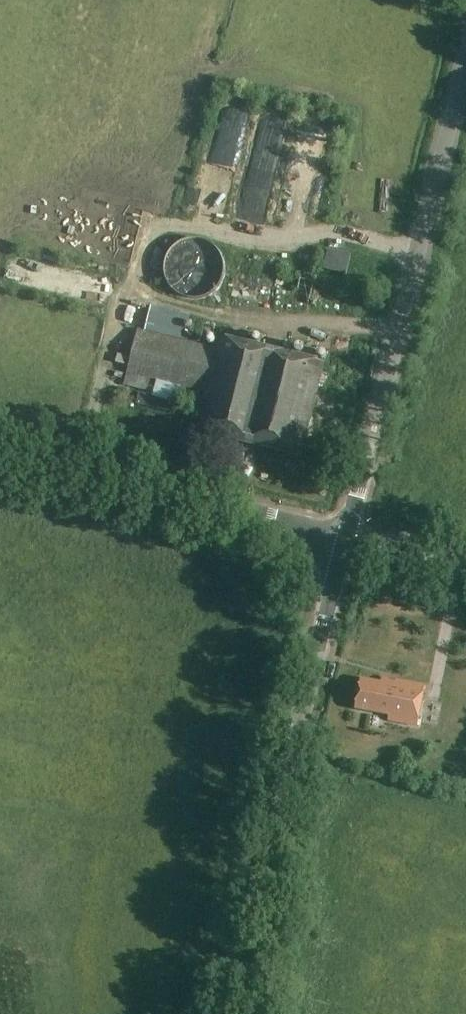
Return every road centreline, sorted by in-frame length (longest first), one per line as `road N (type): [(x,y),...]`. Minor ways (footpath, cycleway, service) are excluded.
road 1 (tertiary): [(344,538),(465,47)]
road 2 (tertiary): [(230,1013),(344,538)]
road 3 (tertiary): [(344,538),(0,453)]
road 4 (unclassified): [(465,567),(344,538)]

